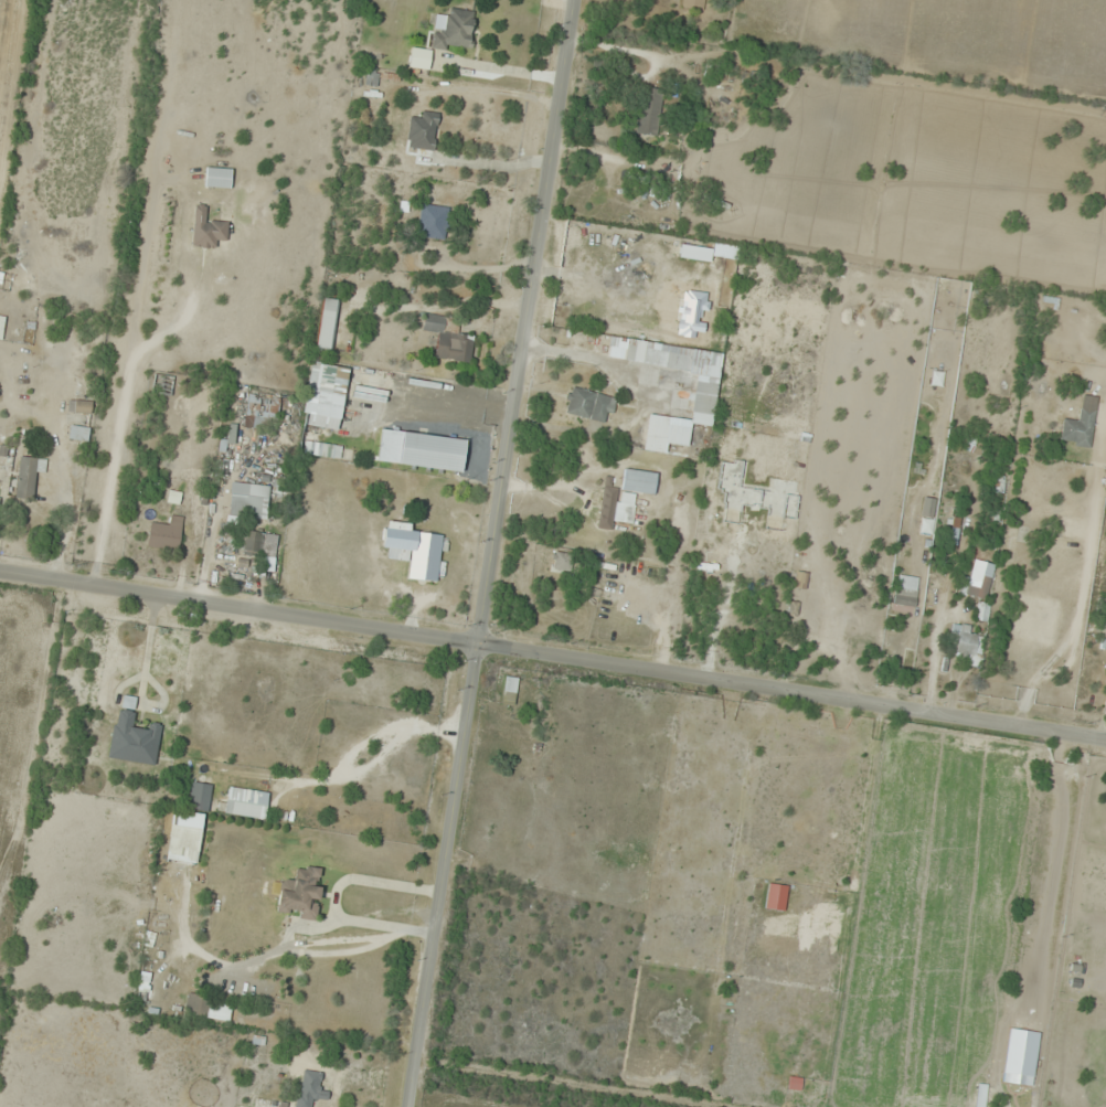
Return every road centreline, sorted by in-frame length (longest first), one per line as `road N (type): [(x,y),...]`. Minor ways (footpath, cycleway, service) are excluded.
road 1 (tertiary): [(405,1106),(571,0)]
road 2 (tertiary): [(0,574),(1105,739)]

